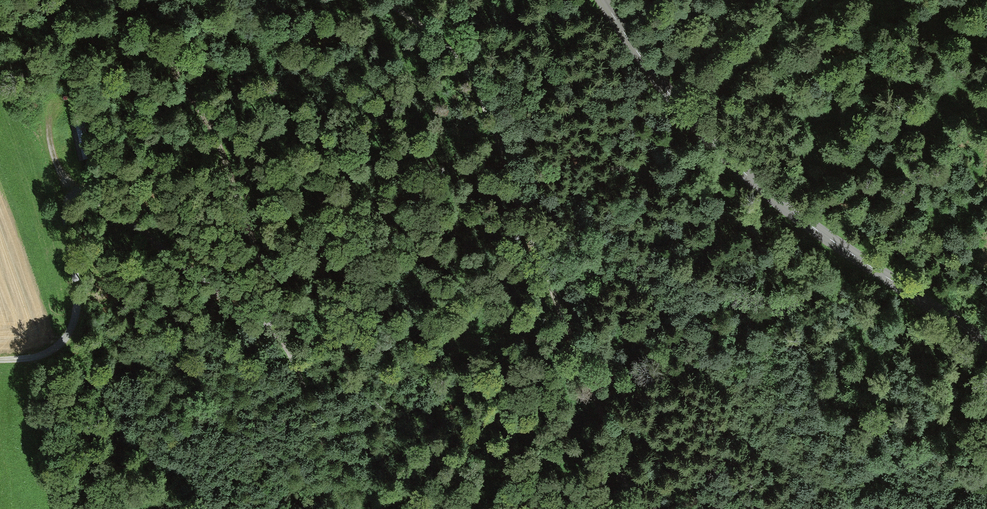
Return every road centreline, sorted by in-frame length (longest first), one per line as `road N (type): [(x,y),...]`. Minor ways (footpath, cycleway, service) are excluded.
road 1 (track): [(636,508),(478,94),(456,57),(386,0)]
road 2 (track): [(142,0),(218,144),(263,256),(273,305),(268,324),(285,345),(349,508)]
road 3 (tertiary): [(602,0),(635,52),(733,165),(986,344)]
road 4 (track): [(0,360),(32,360),(71,332),(77,289),(67,207),(80,195),(118,214),(250,323),(268,324)]

